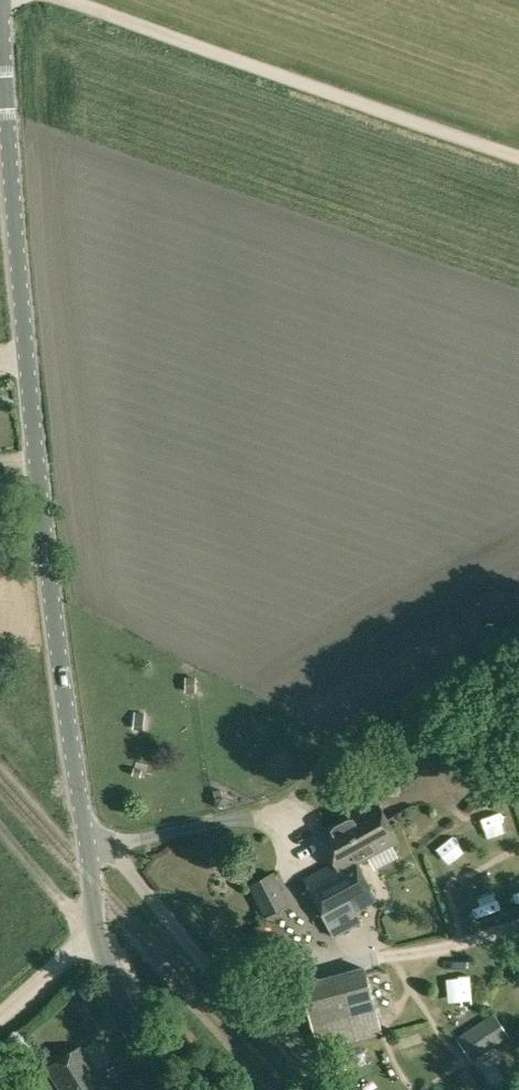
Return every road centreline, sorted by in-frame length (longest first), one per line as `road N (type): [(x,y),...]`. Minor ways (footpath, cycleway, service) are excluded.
road 1 (unclassified): [(154,1089),(103,947),(76,783),(26,375),(1,0)]
road 2 (unclassified): [(518,154),(67,0)]
road 3 (track): [(99,929),(0,1017)]

